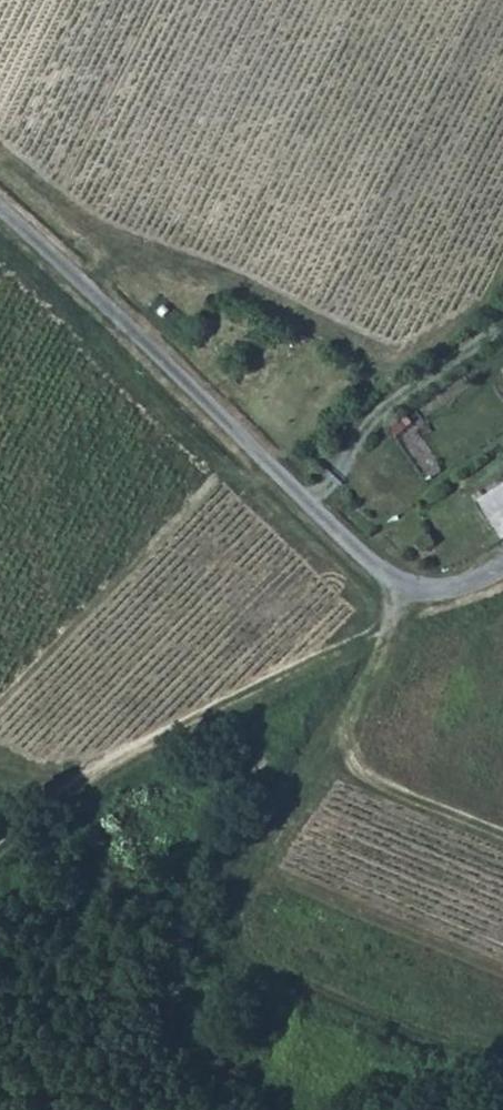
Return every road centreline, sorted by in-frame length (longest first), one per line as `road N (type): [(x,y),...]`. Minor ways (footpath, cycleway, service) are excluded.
road 1 (unclassified): [(0,214),(309,505),(429,605)]

